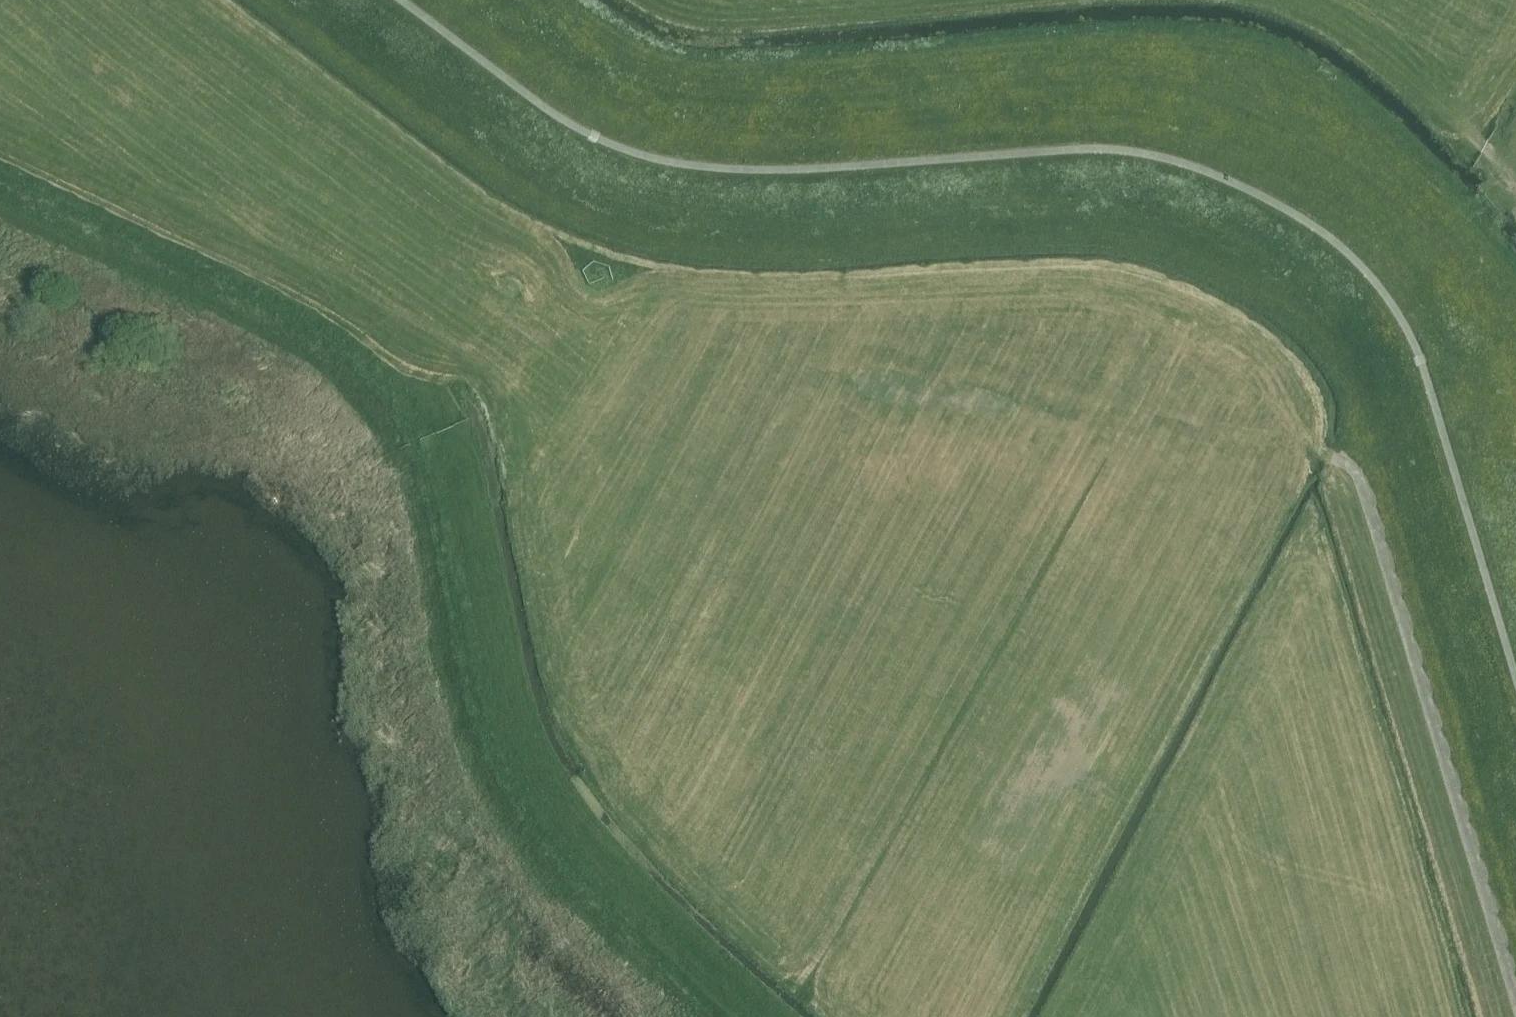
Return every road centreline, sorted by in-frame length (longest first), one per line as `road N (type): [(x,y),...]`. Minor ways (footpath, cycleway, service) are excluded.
road 1 (track): [(421,457),(510,770),(625,908),(744,1016)]
road 2 (track): [(1515,996),(1364,485),(1335,460)]

